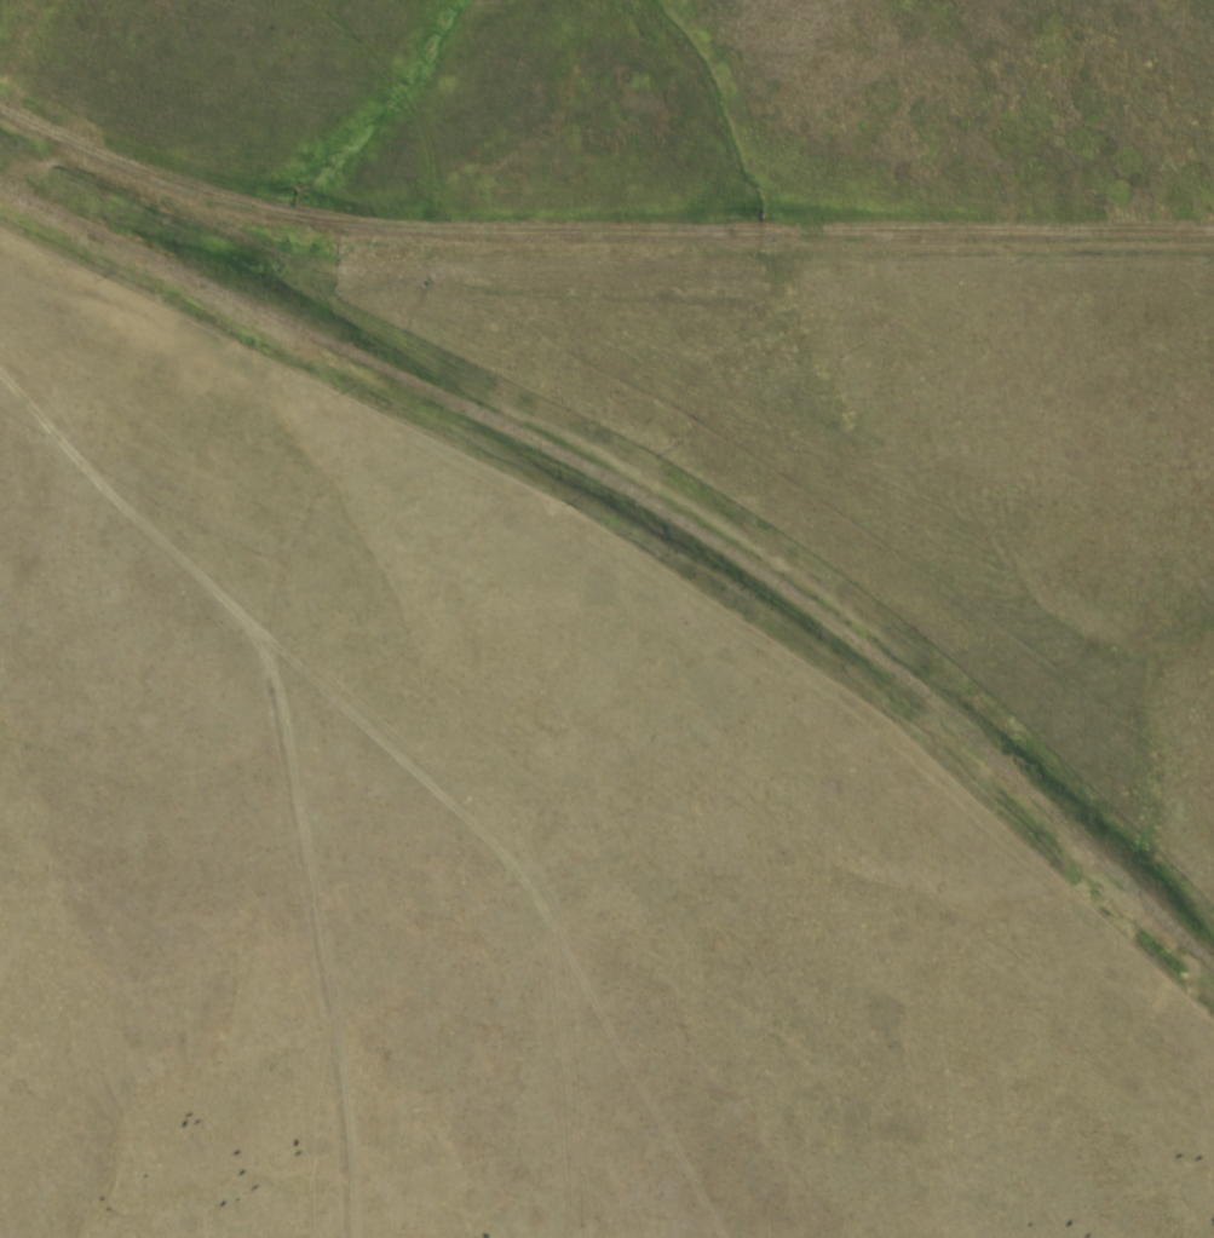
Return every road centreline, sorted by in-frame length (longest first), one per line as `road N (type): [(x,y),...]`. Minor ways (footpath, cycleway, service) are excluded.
road 1 (track): [(0,115),(207,202),(336,232),(574,241),(1213,236)]

